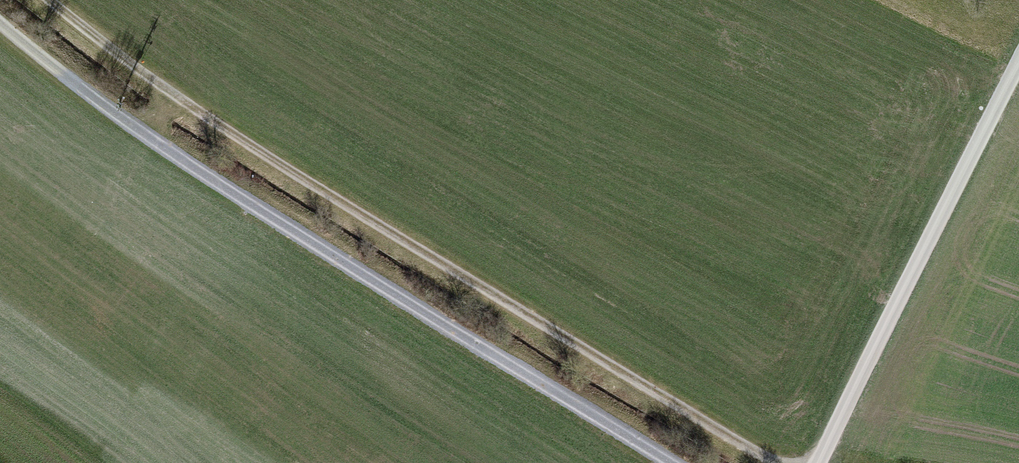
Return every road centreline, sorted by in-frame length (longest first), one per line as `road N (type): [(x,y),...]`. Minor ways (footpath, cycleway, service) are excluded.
road 1 (track): [(49,0),(157,85),(678,408),(789,462)]
road 2 (track): [(677,462),(365,279),(112,113),(0,23)]
road 3 (track): [(824,462),(1018,60)]

